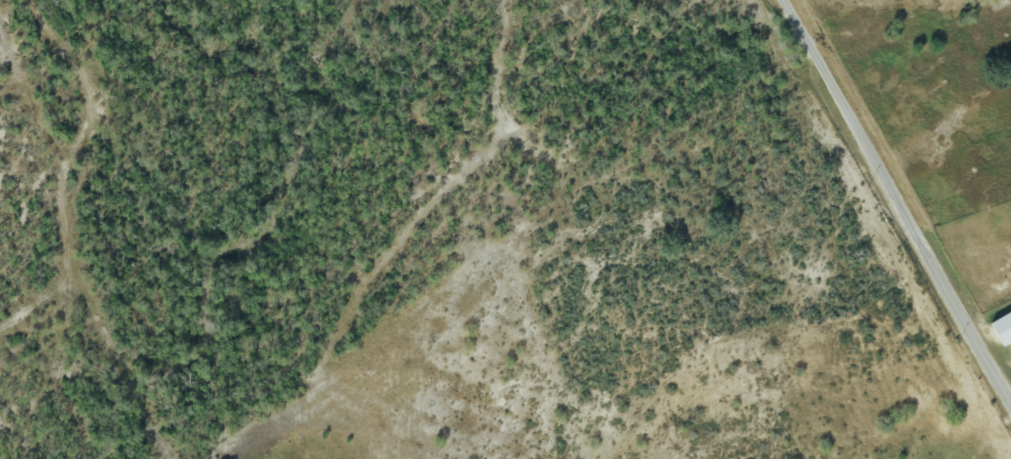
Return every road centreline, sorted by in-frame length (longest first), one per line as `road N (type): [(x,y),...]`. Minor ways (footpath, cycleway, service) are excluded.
road 1 (residential): [(1010,388),(793,0)]

